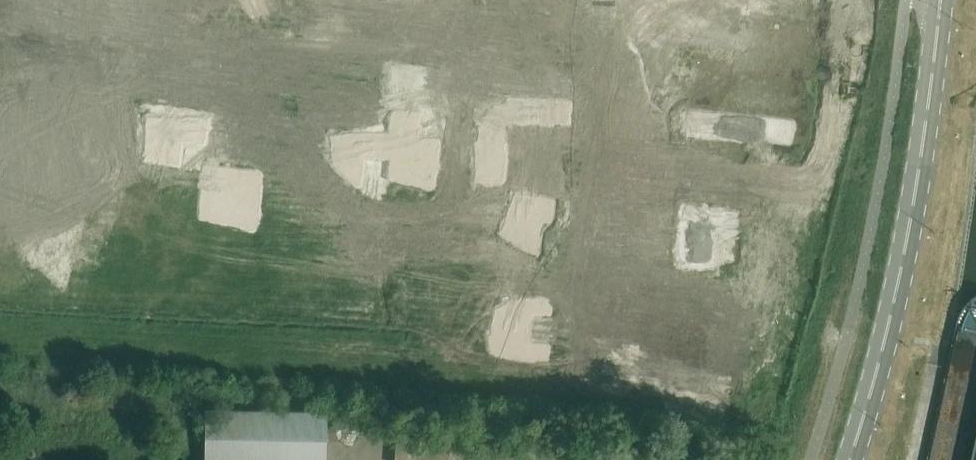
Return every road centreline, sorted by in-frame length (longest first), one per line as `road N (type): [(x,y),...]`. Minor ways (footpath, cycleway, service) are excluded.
road 1 (primary): [(849,459),(922,164),(940,0)]

